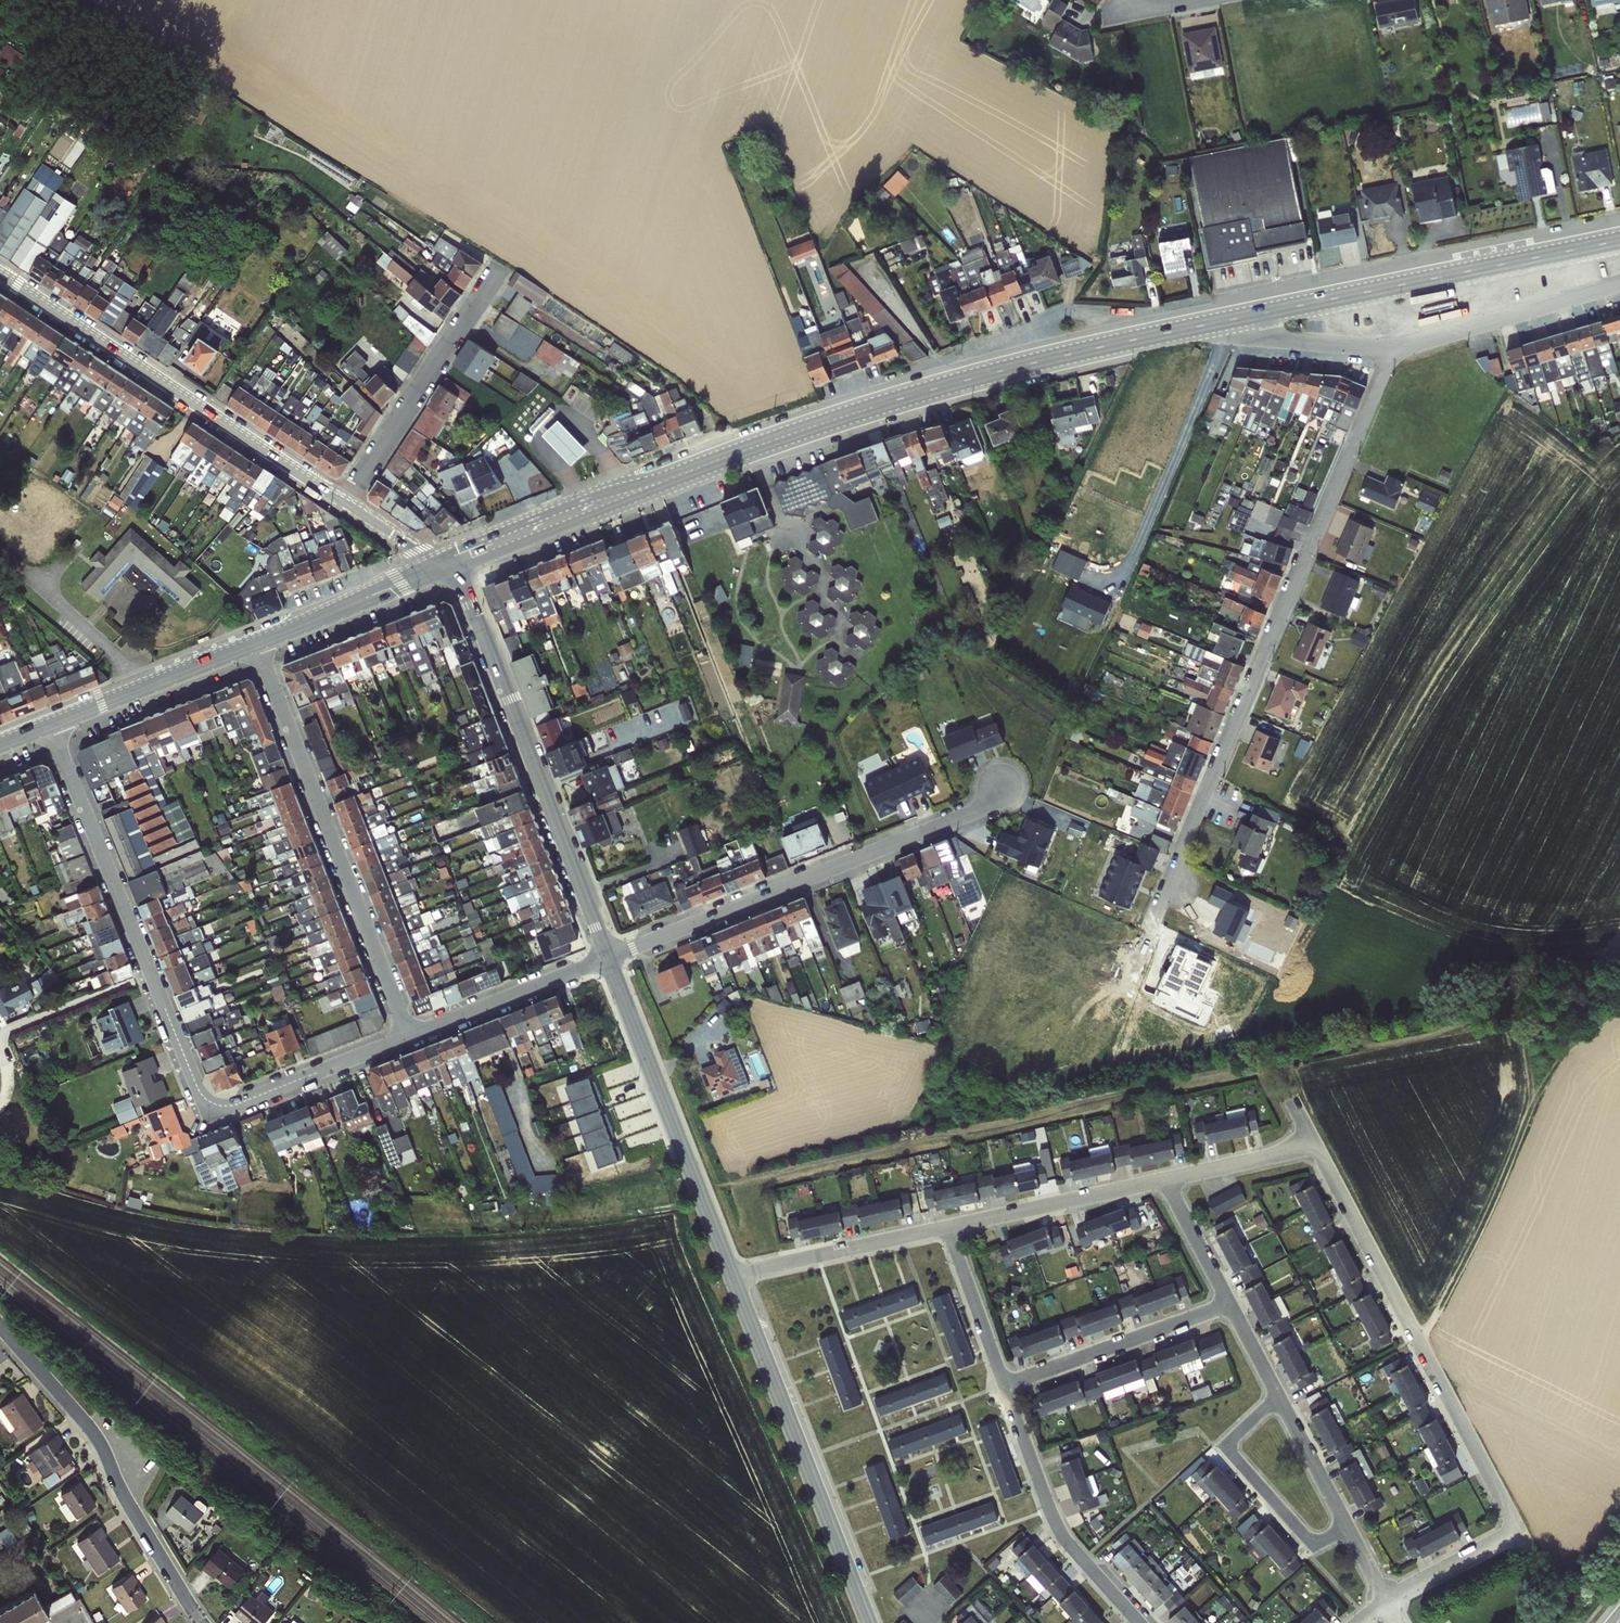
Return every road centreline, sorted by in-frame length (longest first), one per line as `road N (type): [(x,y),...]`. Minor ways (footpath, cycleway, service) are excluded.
road 1 (secondary): [(443,565),(902,397),(1228,319)]
road 2 (residential): [(1394,350),(1150,930)]
road 3 (residential): [(46,723),(213,1102),(249,1104),(411,1040)]
road 4 (track): [(1275,1070),(764,1178)]
road 5 (residential): [(1316,1147),(1517,1530)]
road 6 (residential): [(608,957),(986,805),(1001,785)]
road 7 (secondary): [(608,957),(475,608),(443,565)]
road 8 (residential): [(411,1040),(260,642)]
road 9 (residential): [(0,276),(347,504)]
road 10 (track): [(1419,1346),(1531,1113),(1516,962)]
road 11 (secondary): [(1228,319),(1619,242)]
road 12 (secondary): [(871,1622),(729,1277)]
road 13 (residential): [(0,1324),(106,1450),(204,1622)]
road 14 (secondary): [(729,1277),(608,957)]
road 15 (residential): [(502,264),(347,504)]
road 16 (residential): [(1141,1622),(1062,1536),(1005,1388)]
road 17 (residential): [(1280,1397),(1226,1446),(1311,1543),(1351,1531)]
road 18 (residential): [(1233,1307),(1005,1388)]
road 19 (residential): [(1394,350),(1619,287)]
road 20 (secondary): [(46,723),(260,642)]
road 21 (residential): [(729,1277),(948,1228)]
road 22 (residential): [(948,1228),(1165,1180)]
road 23 (residential): [(411,1040),(608,957)]
road 24 (secondary): [(260,642),(443,565)]
road 25 (residential): [(1228,319),(1247,337),(1394,350)]
road 26 (residential): [(1005,1388),(948,1228)]
road 27 (residential): [(1165,1180),(1316,1147)]
road 28 (residential): [(1280,1397),(1351,1531)]
road 29 (residential): [(1517,1530),(1387,1598)]
road 30 (residential): [(1165,1180),(1233,1307)]

